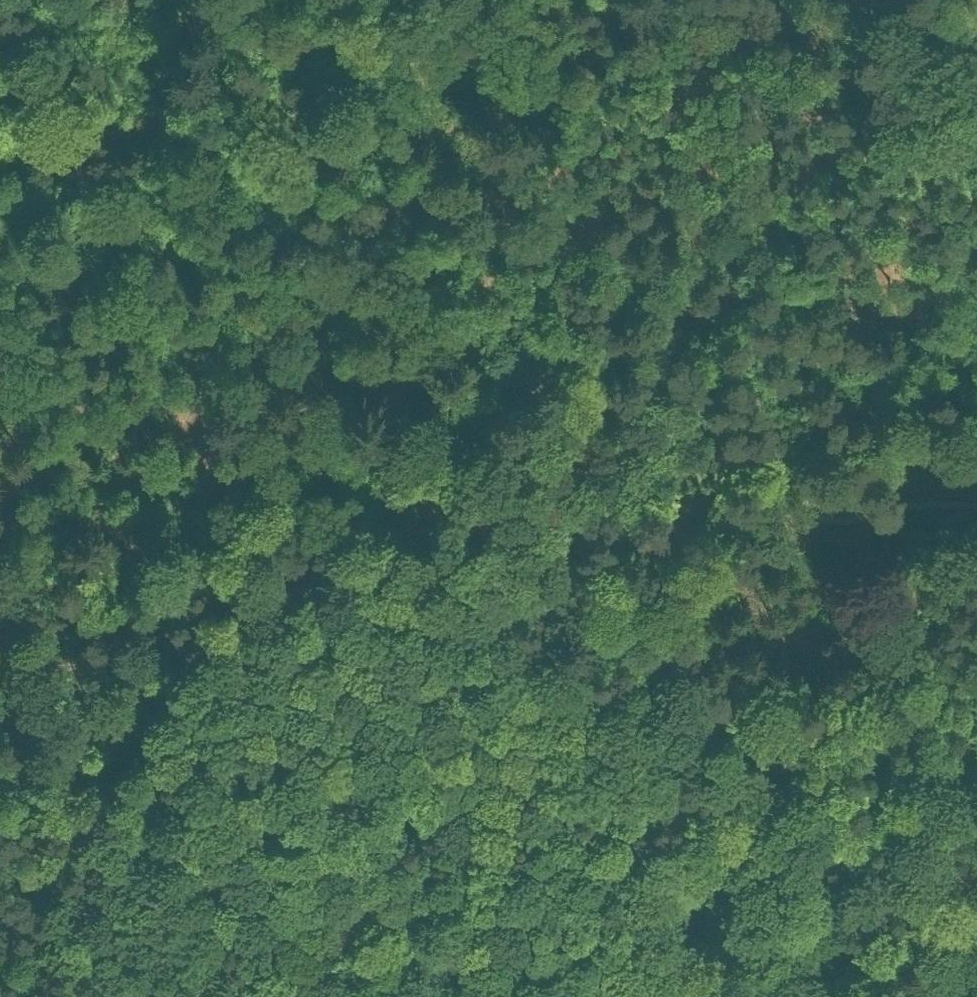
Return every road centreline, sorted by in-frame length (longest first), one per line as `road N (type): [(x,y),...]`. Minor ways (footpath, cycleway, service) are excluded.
road 1 (track): [(68,996),(35,769),(0,651)]
road 2 (tertiary): [(859,0),(976,50)]

